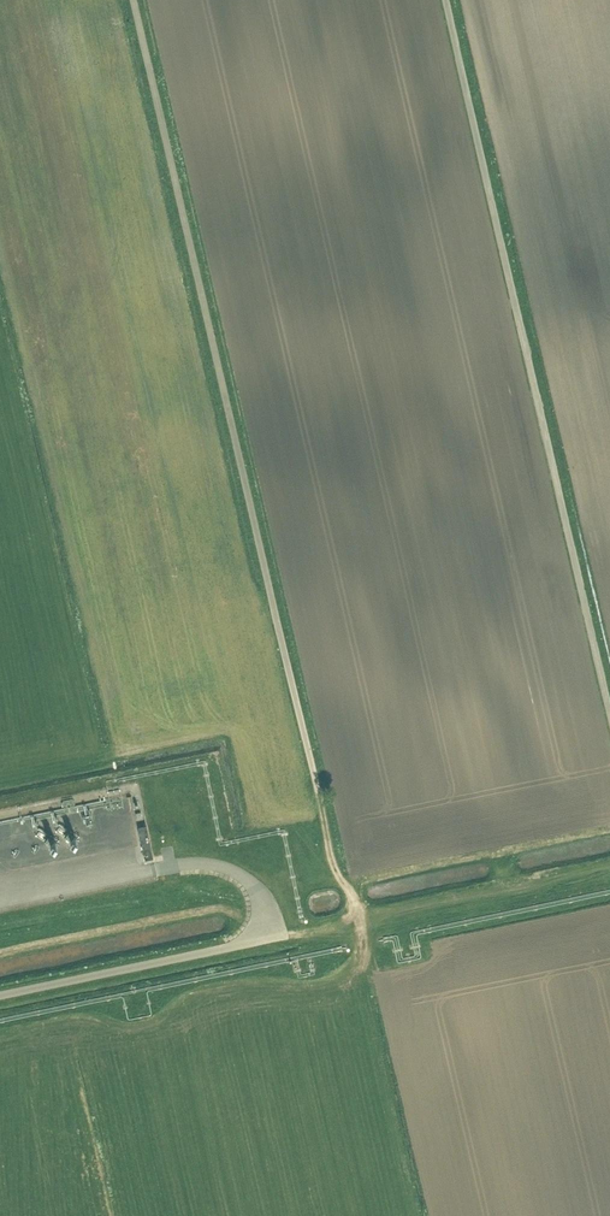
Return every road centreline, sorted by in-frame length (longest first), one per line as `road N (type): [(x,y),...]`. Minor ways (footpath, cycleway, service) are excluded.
road 1 (unclassified): [(133,0),(318,792)]
road 2 (unclassified): [(609,710),(447,0)]
road 3 (track): [(268,938),(609,873)]
road 4 (track): [(356,972),(365,948),(353,899),(331,856),(318,792)]

